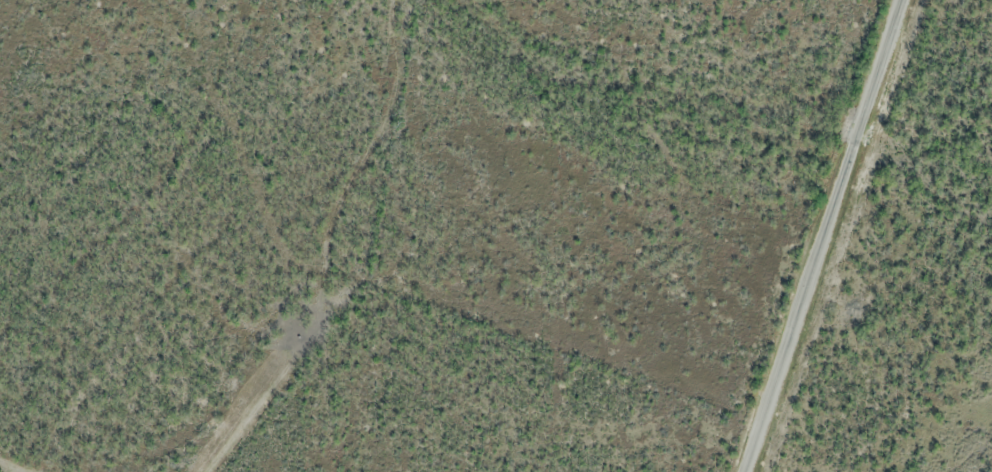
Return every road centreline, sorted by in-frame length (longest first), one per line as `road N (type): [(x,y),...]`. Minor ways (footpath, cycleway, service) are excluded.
road 1 (residential): [(740,471),(899,0)]

